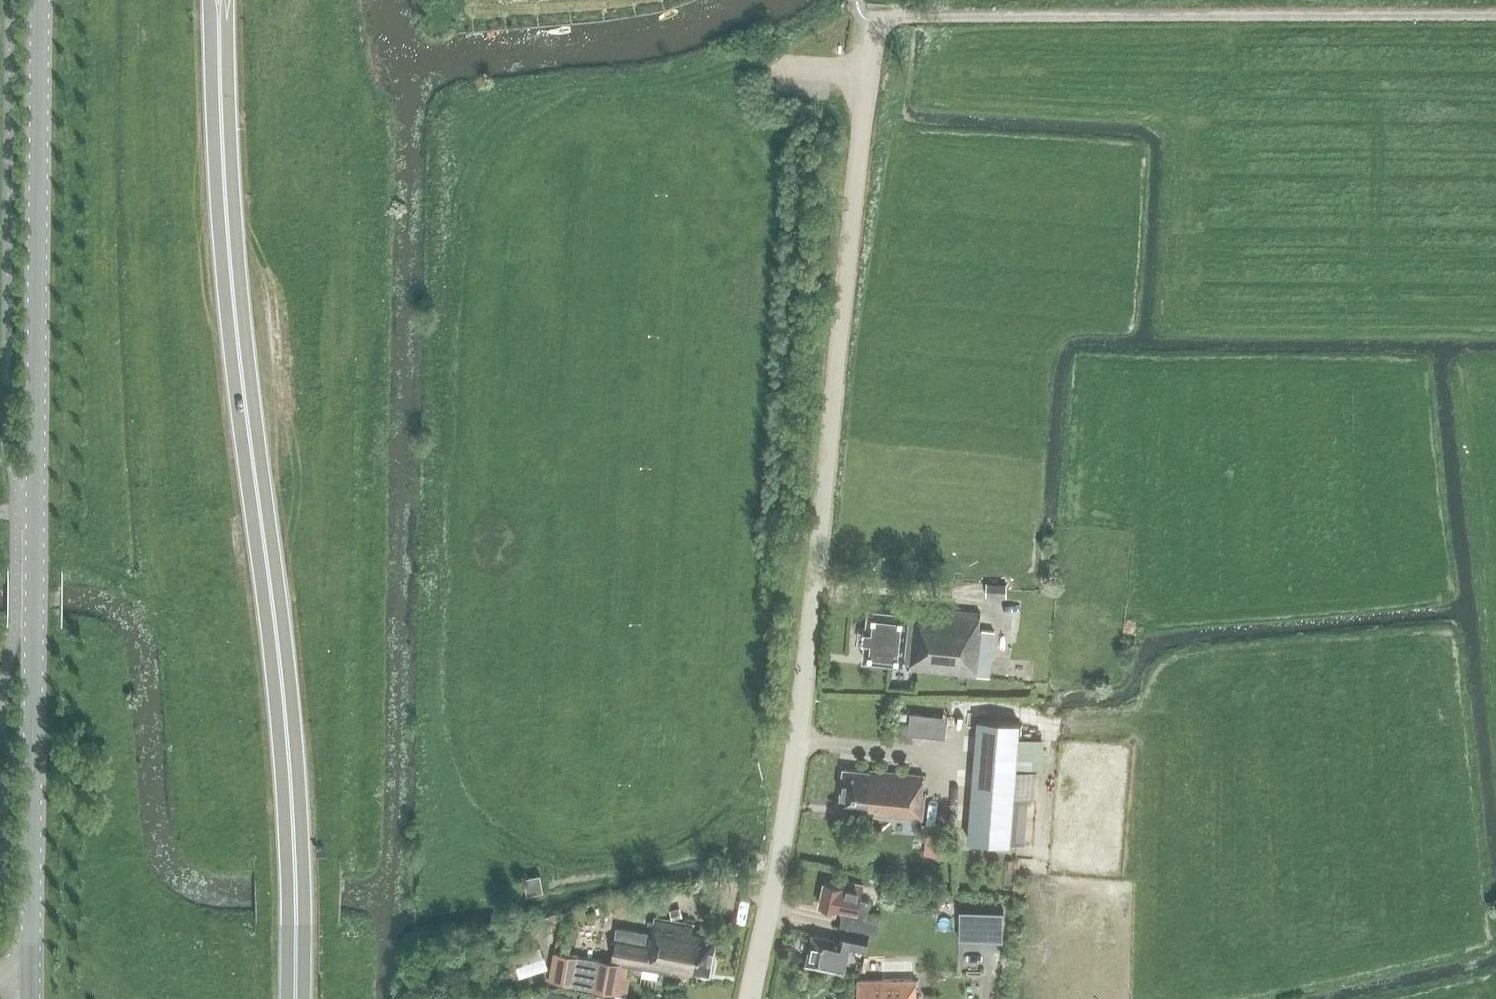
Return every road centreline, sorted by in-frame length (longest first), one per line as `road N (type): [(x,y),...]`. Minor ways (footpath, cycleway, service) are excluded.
road 1 (unclassified): [(749,998),(789,807),(877,22)]
road 2 (secondary): [(31,981),(39,0)]
road 3 (trunk): [(218,21),(236,317),(286,727)]
road 4 (track): [(1043,853),(1053,727),(1037,716),(970,710),(962,813)]
road 5 (trunk): [(295,998),(286,727)]

